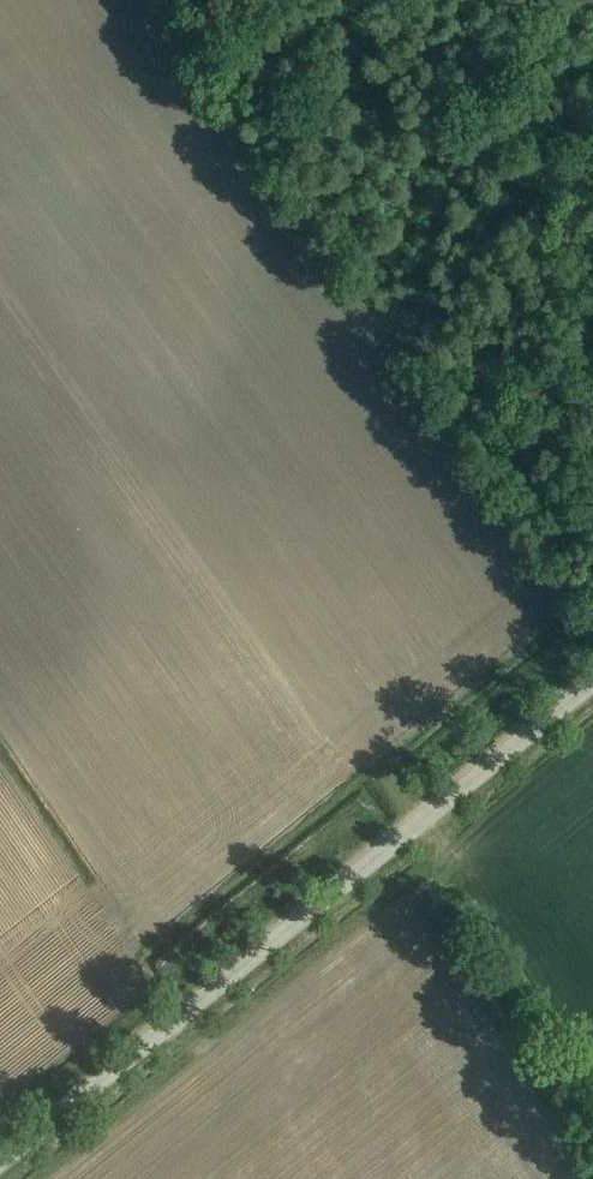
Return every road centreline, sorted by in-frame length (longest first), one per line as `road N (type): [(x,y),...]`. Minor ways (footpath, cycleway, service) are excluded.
road 1 (unclassified): [(0,1160),(592,681)]

